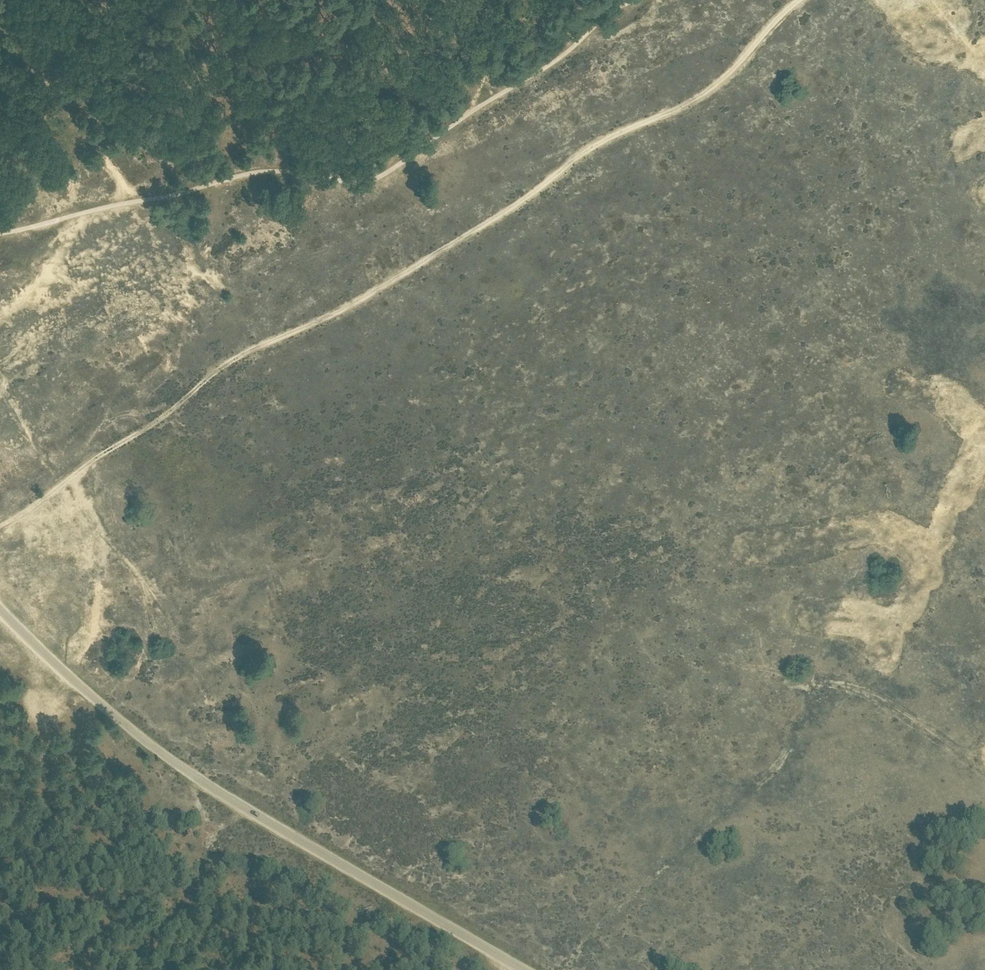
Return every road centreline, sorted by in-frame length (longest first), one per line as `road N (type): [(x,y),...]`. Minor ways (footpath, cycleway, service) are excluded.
road 1 (track): [(0,525),(235,358),(411,272),(532,197),(604,140),(714,89),(800,0)]
road 2 (unclassified): [(523,969),(211,789),(117,719),(0,612)]

